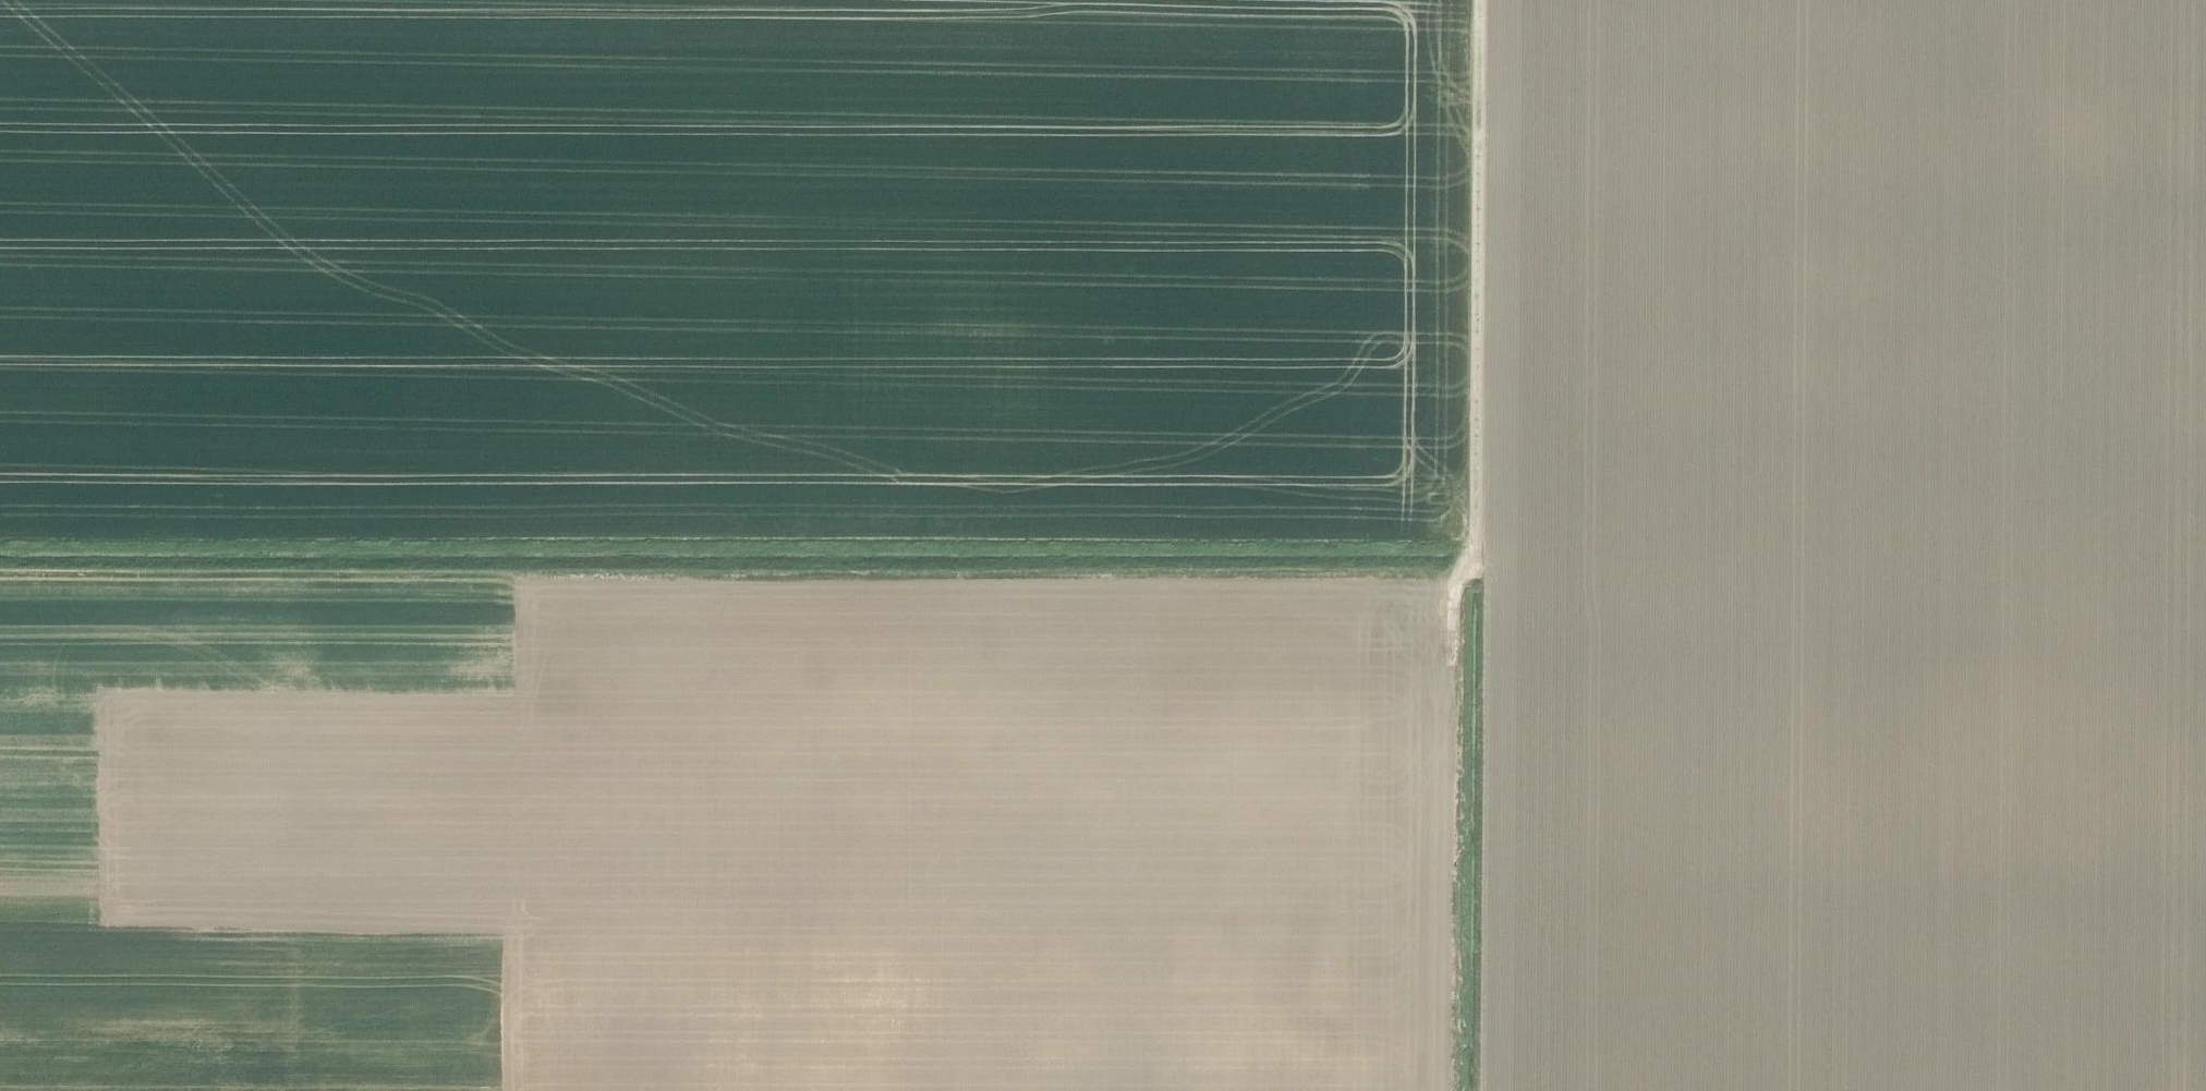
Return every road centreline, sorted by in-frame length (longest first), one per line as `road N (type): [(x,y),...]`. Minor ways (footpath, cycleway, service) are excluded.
road 1 (track): [(1455,669),(1459,601),(1482,566),(1484,0)]

